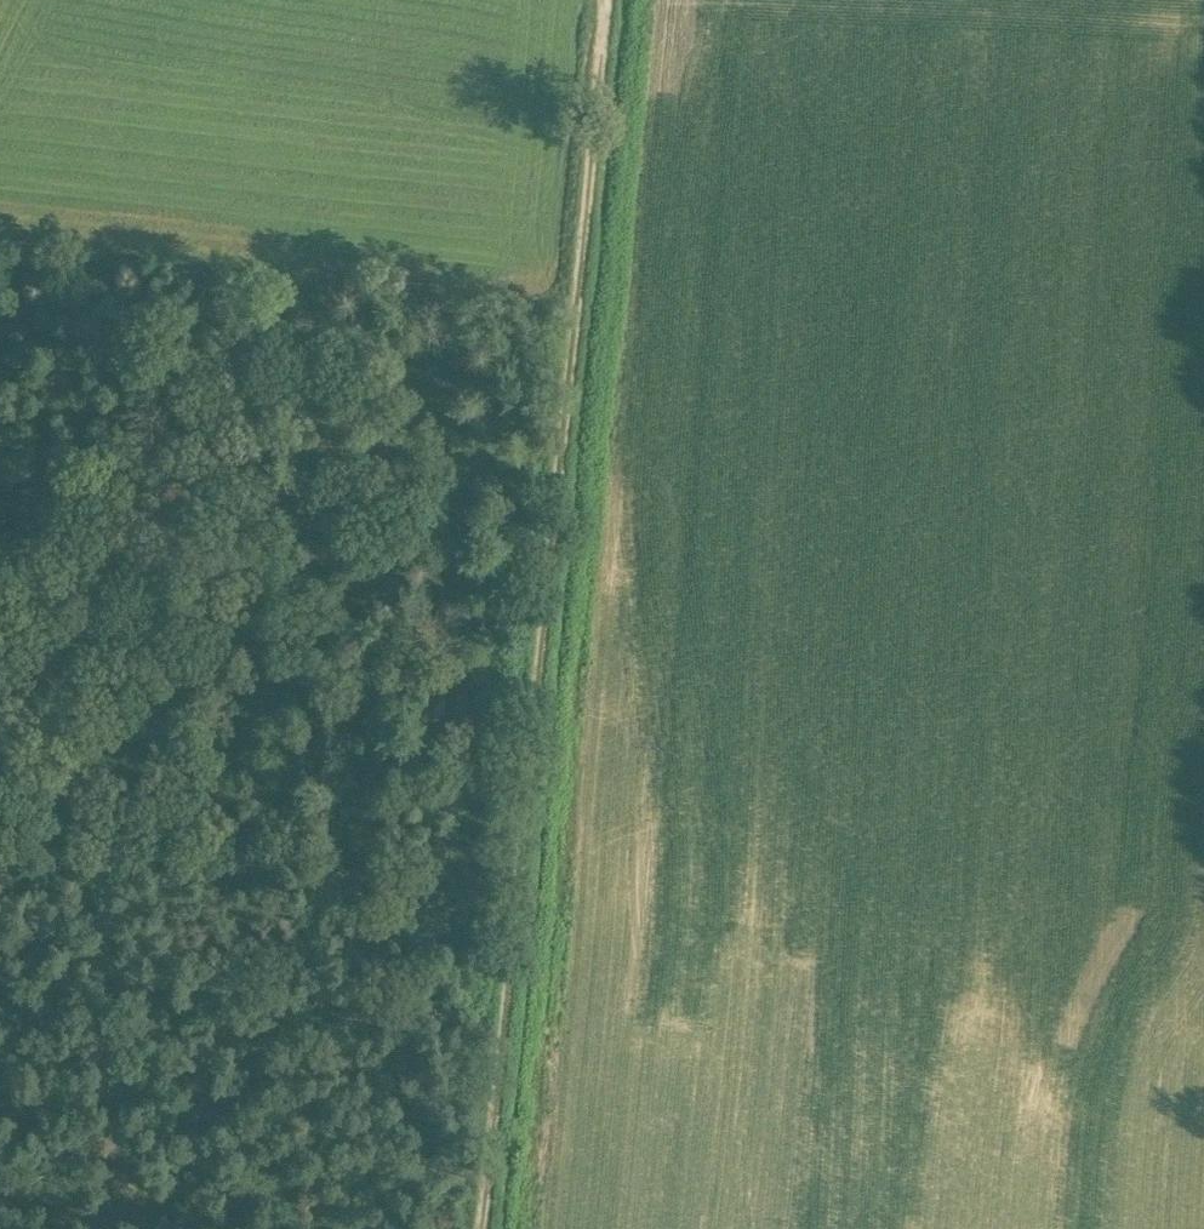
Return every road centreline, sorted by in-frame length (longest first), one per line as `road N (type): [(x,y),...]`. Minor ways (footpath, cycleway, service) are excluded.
road 1 (track): [(482,1228),(606,0)]

